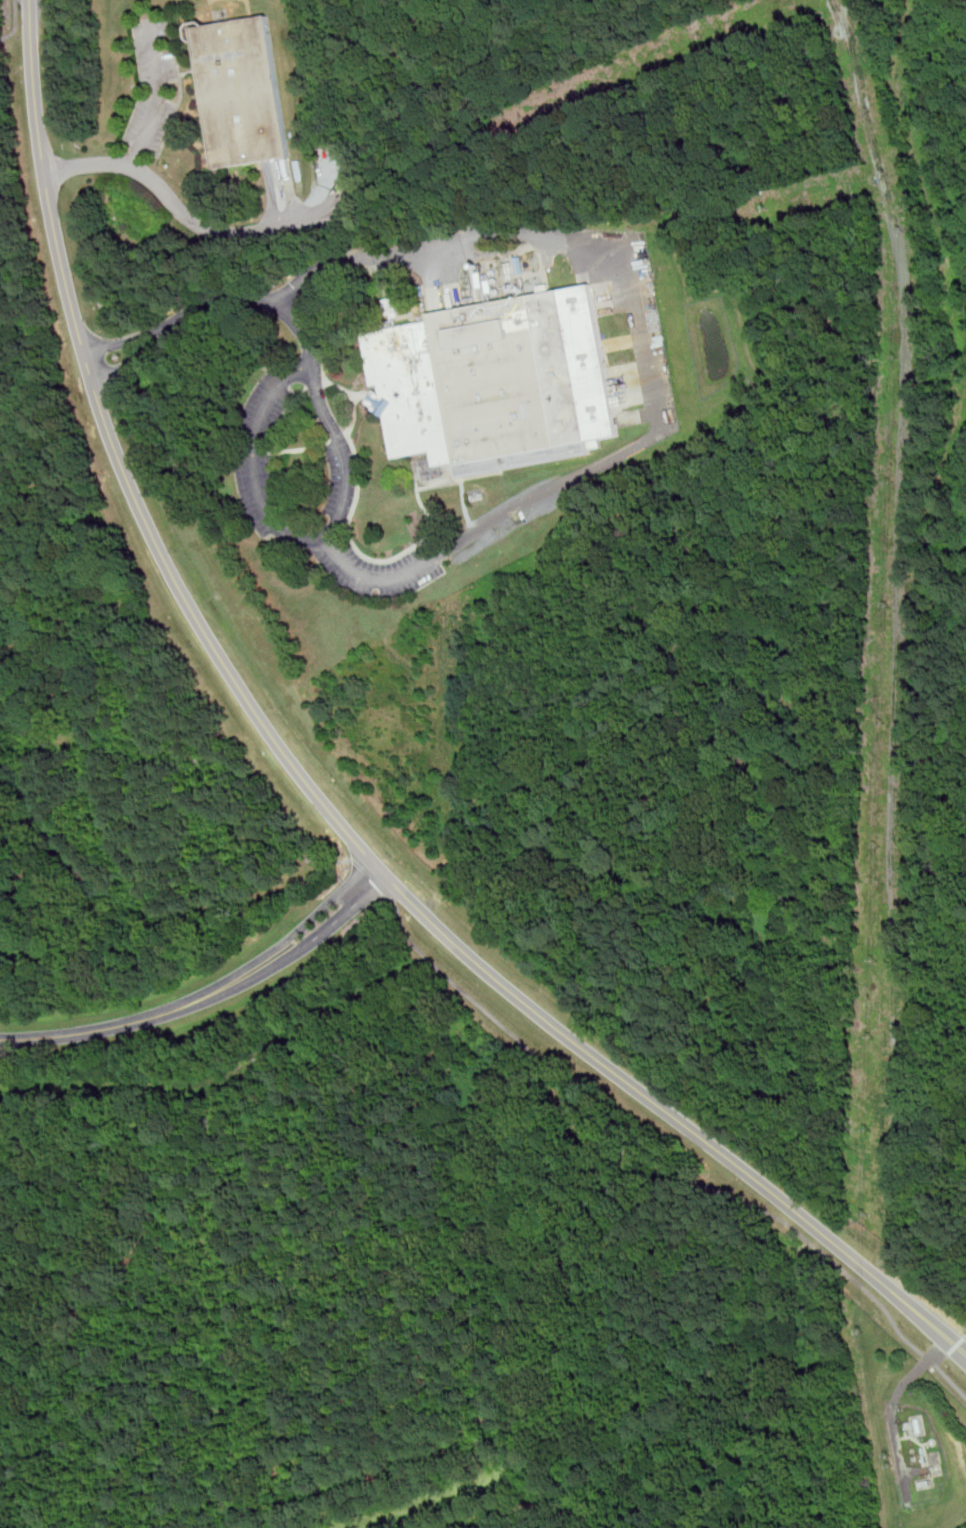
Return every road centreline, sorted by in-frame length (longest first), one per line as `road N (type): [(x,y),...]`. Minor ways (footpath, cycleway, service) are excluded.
road 1 (residential): [(965,1353),(475,962),(386,878),(260,720),(165,562),(91,382),(46,187),(30,0)]
road 2 (residential): [(0,1039),(113,1027),(196,1002),(259,970)]
road 3 (residential): [(259,970),(314,941),(386,878)]
road 4 (residential): [(372,861),(259,970)]

